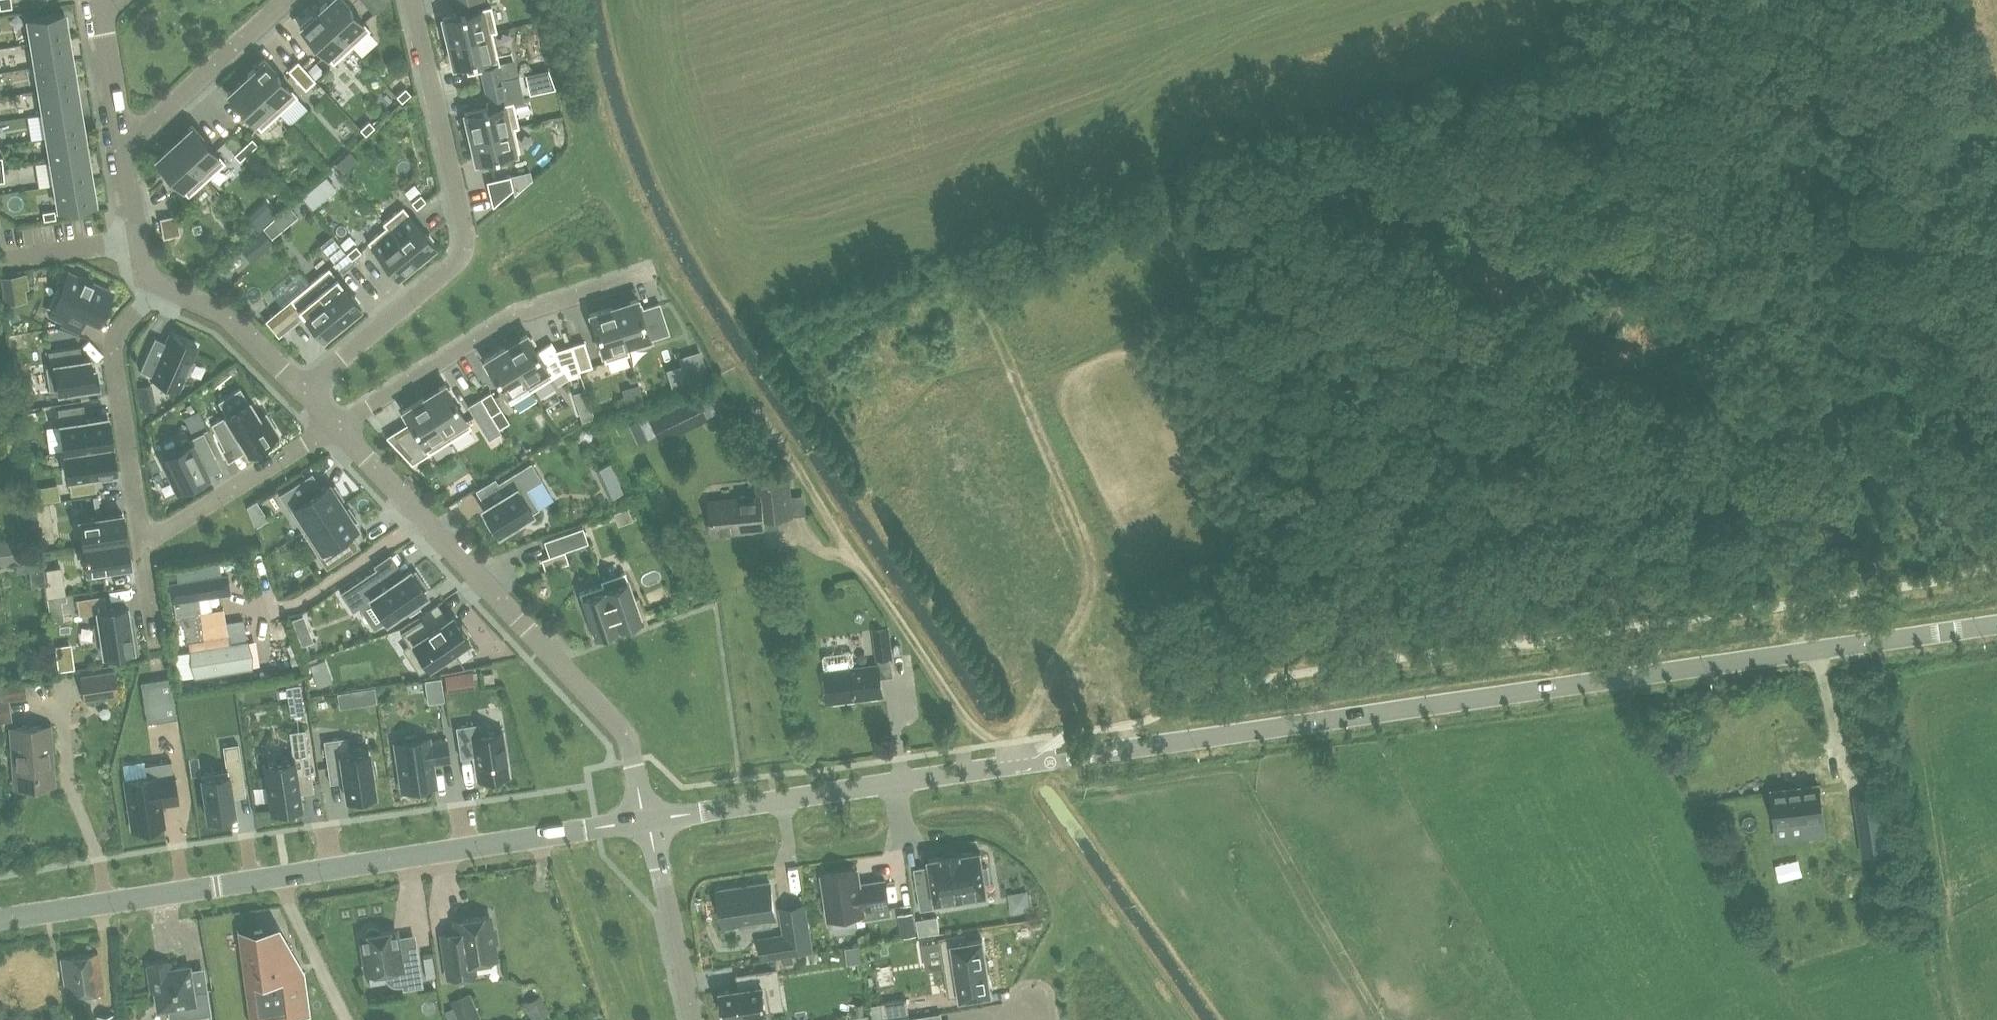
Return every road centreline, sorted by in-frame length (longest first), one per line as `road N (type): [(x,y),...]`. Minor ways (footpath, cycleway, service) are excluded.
road 1 (tertiary): [(650,822),(1996,623)]
road 2 (tertiary): [(0,921),(650,822)]
road 3 (residential): [(337,427),(599,702),(629,744),(650,822)]
road 4 (residential): [(413,0),(470,254),(303,387)]
road 5 (residential): [(337,427),(519,313),(650,270)]
road 6 (residential): [(160,285),(124,317),(113,350),(141,543)]
road 7 (residential): [(141,543),(337,427)]
road 8 (residential): [(124,147),(285,0)]
road 9 (residential): [(694,1019),(650,822)]
road 10 (residential): [(160,285),(238,322),(303,387)]
road 11 (residential): [(113,0),(104,39),(124,147)]
road 12 (residential): [(124,147),(143,265),(160,285)]

